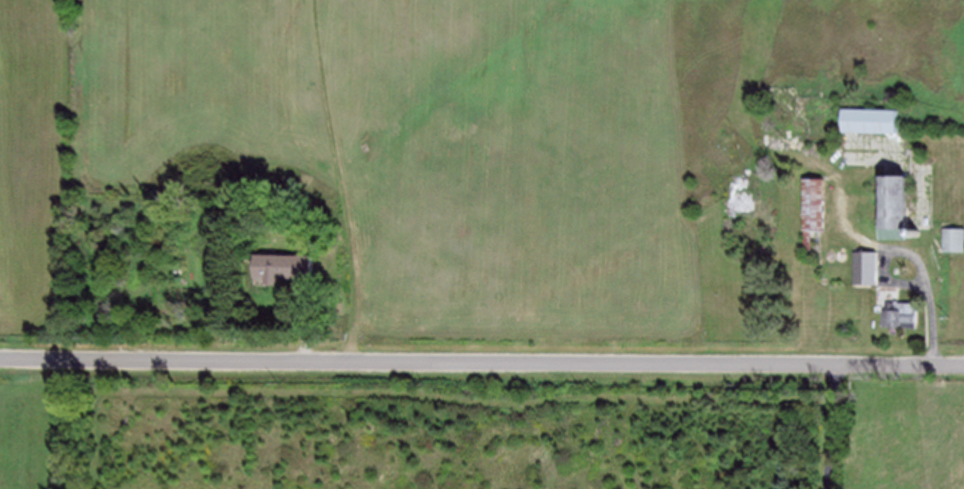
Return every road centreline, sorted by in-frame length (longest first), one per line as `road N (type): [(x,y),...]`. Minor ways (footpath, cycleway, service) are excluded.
road 1 (residential): [(963,364),(0,356)]
road 2 (track): [(314,0),(353,359)]

